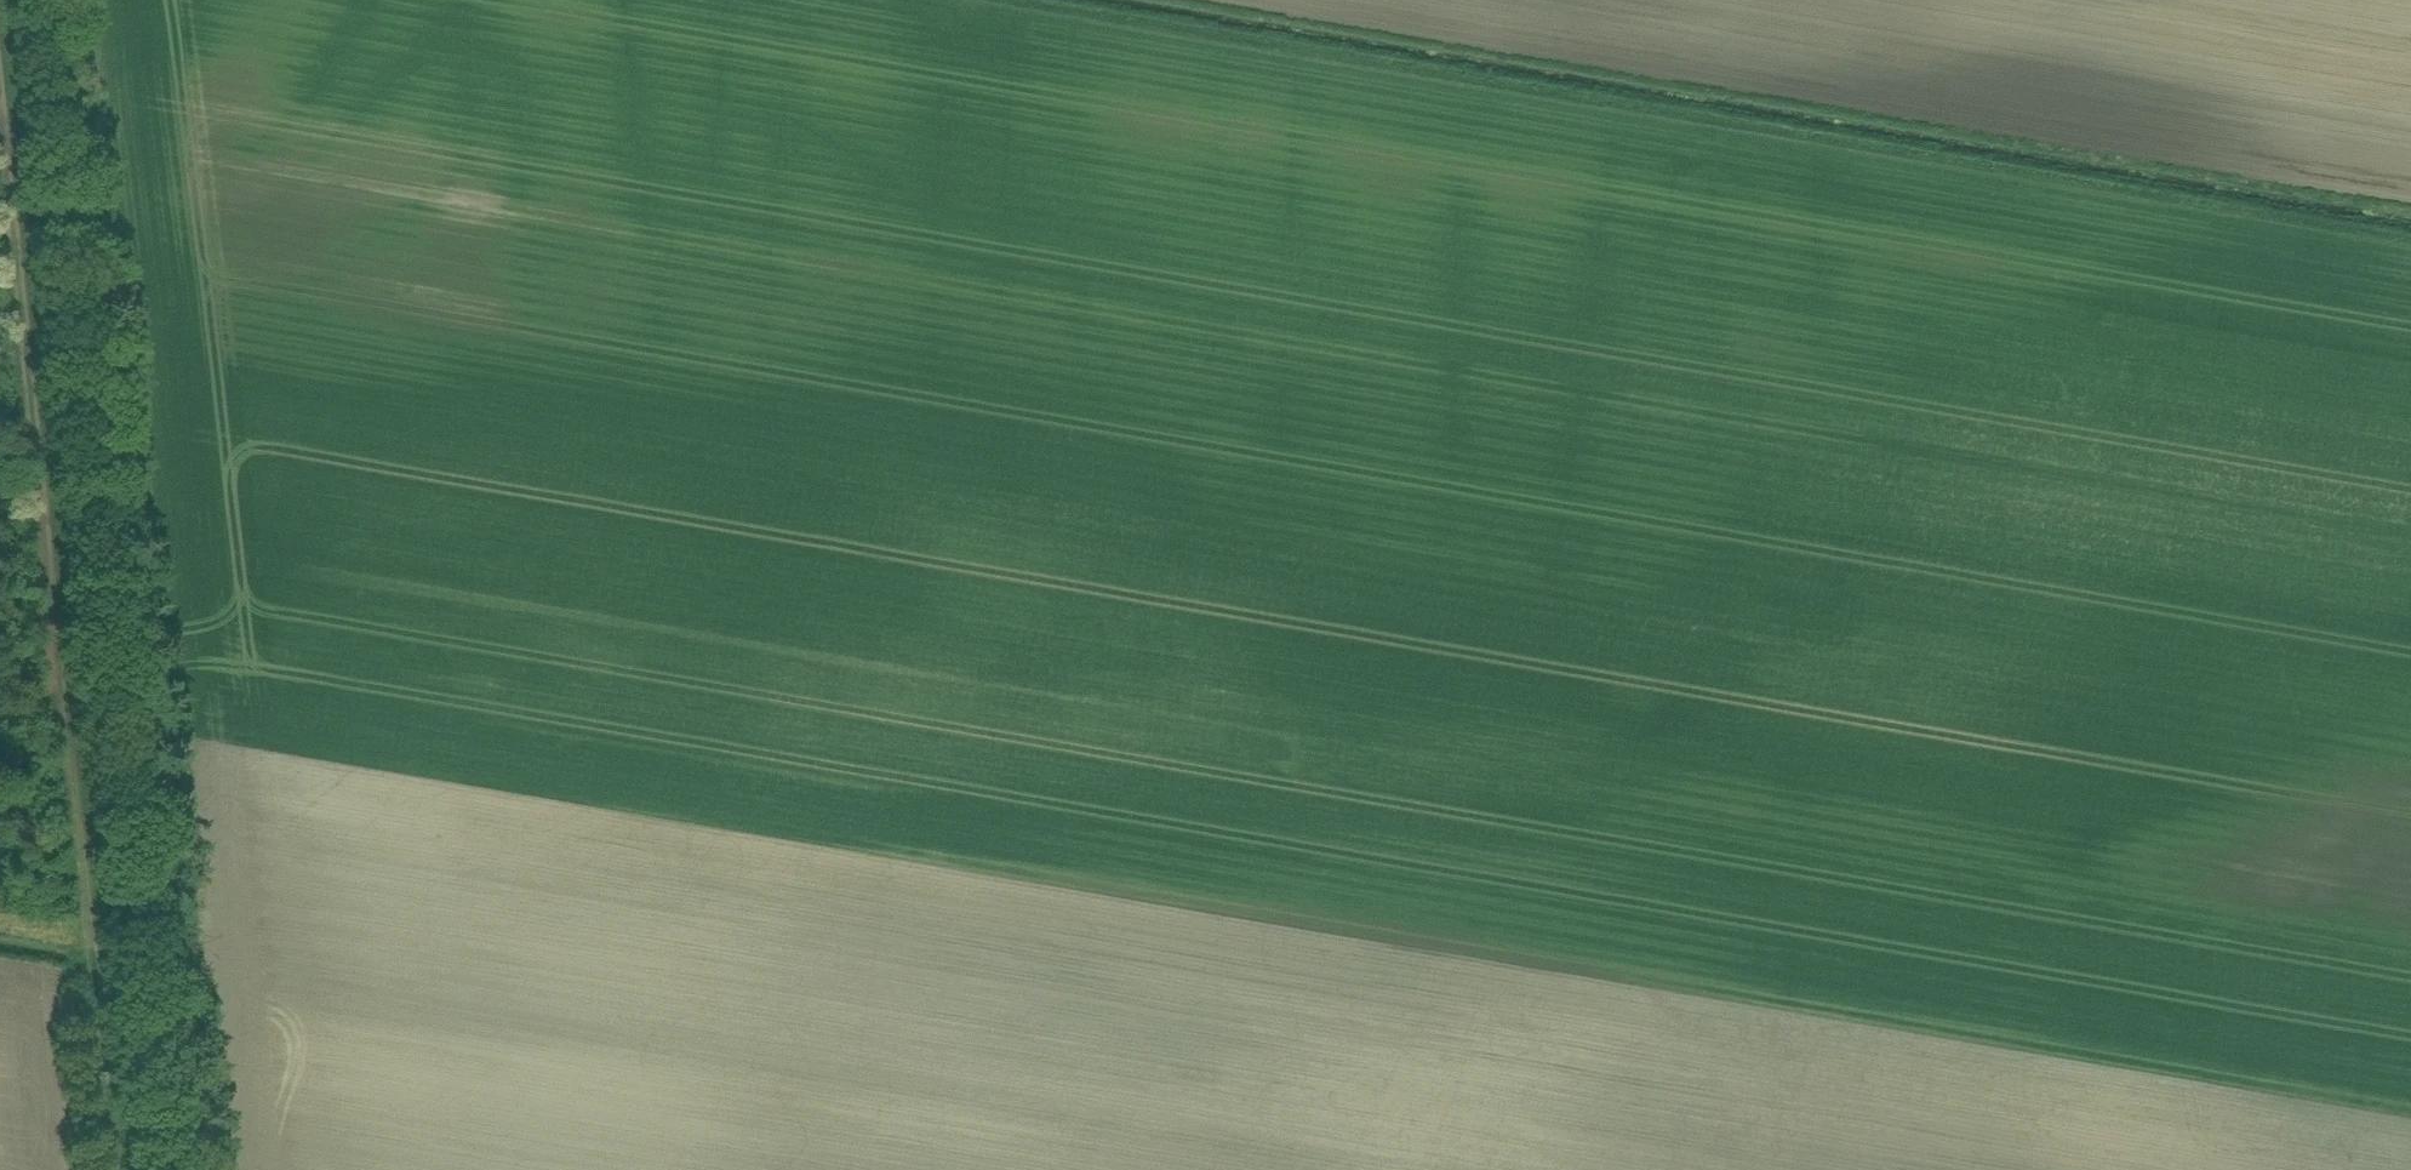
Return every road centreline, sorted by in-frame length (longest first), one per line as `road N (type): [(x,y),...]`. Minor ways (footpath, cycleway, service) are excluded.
road 1 (track): [(0,115),(118,1169)]

